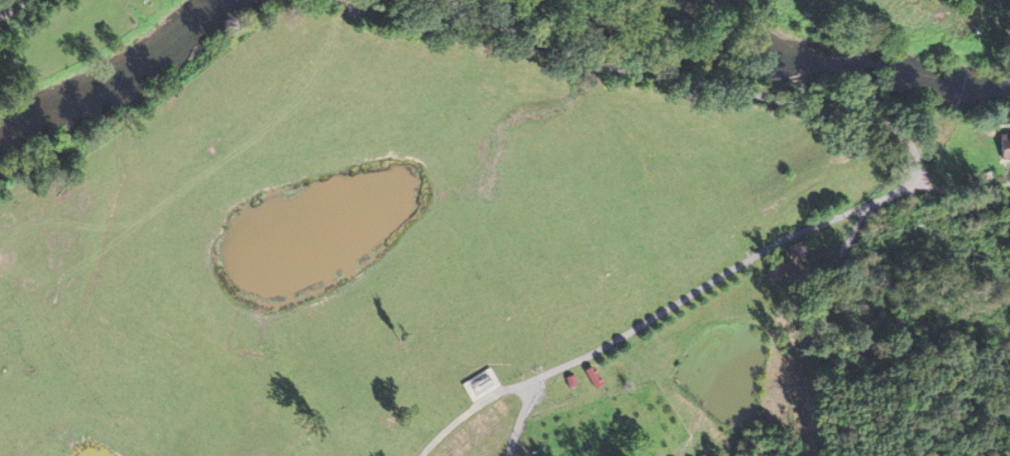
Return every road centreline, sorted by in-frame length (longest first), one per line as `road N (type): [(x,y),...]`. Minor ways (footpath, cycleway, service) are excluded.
road 1 (residential): [(1009,386),(929,357),(874,352),(820,322),(818,290),(874,209),(917,177),(918,151),(908,139),(513,27),(367,15),(340,0)]

